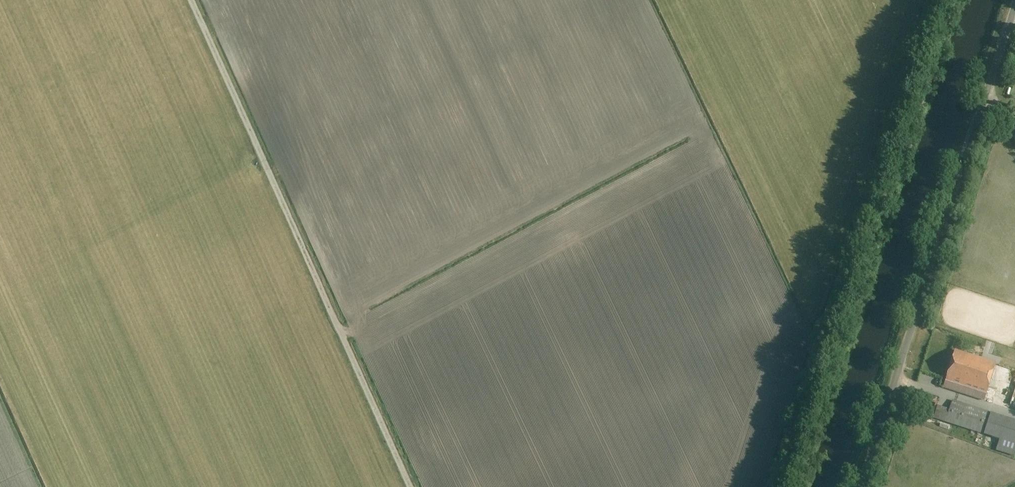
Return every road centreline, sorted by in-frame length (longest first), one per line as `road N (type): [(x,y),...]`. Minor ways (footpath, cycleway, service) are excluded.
road 1 (track): [(194,0),(411,486)]
road 2 (unclassified): [(861,486),(1014,9)]

